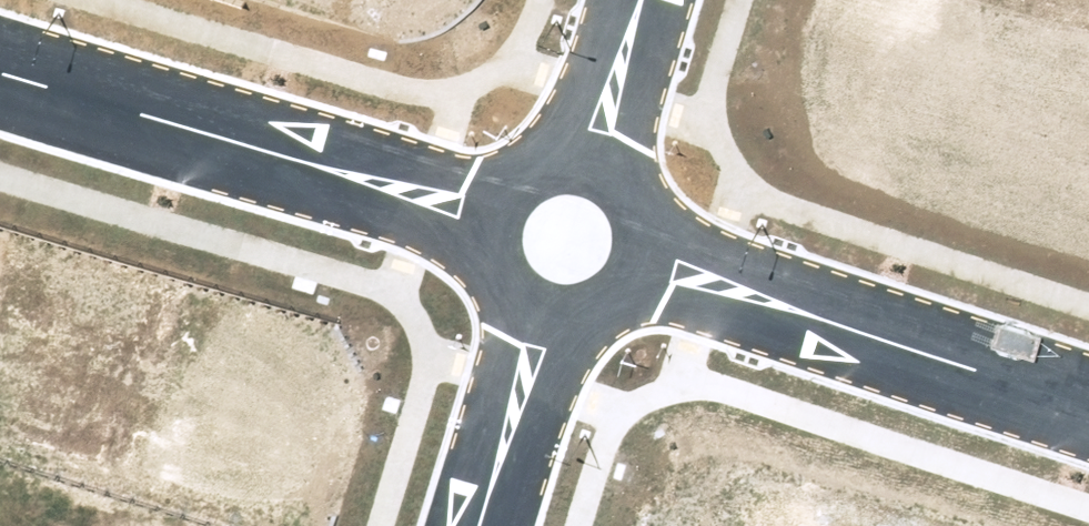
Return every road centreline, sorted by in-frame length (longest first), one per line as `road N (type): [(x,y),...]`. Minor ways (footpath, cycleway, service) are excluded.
road 1 (residential): [(483,224),(0,82)]
road 2 (residential): [(1088,405),(640,272)]
road 3 (residential): [(478,525),(540,318)]
road 4 (residential): [(590,161),(639,0)]
road 5 (residential): [(483,224),(493,198),(535,162),(590,161)]
road 6 (residential): [(590,161),(628,186),(640,206),(646,228),(640,272)]

